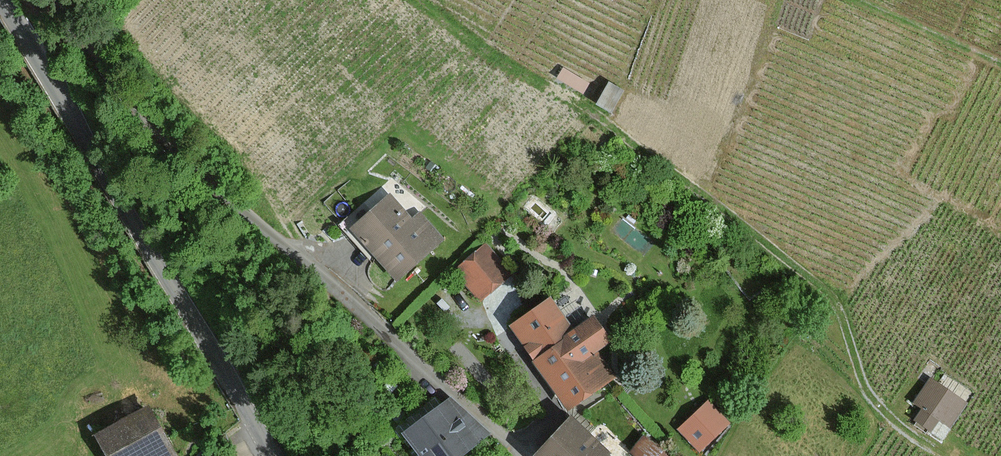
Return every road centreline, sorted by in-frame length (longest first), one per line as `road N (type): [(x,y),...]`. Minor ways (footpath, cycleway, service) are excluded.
road 1 (track): [(953,455),(898,423),(866,390),(826,290),(578,99),(503,62),(420,0)]
road 2 (unclassified): [(55,0),(185,159),(524,455)]
road 3 (tertiary): [(272,455),(0,0)]

